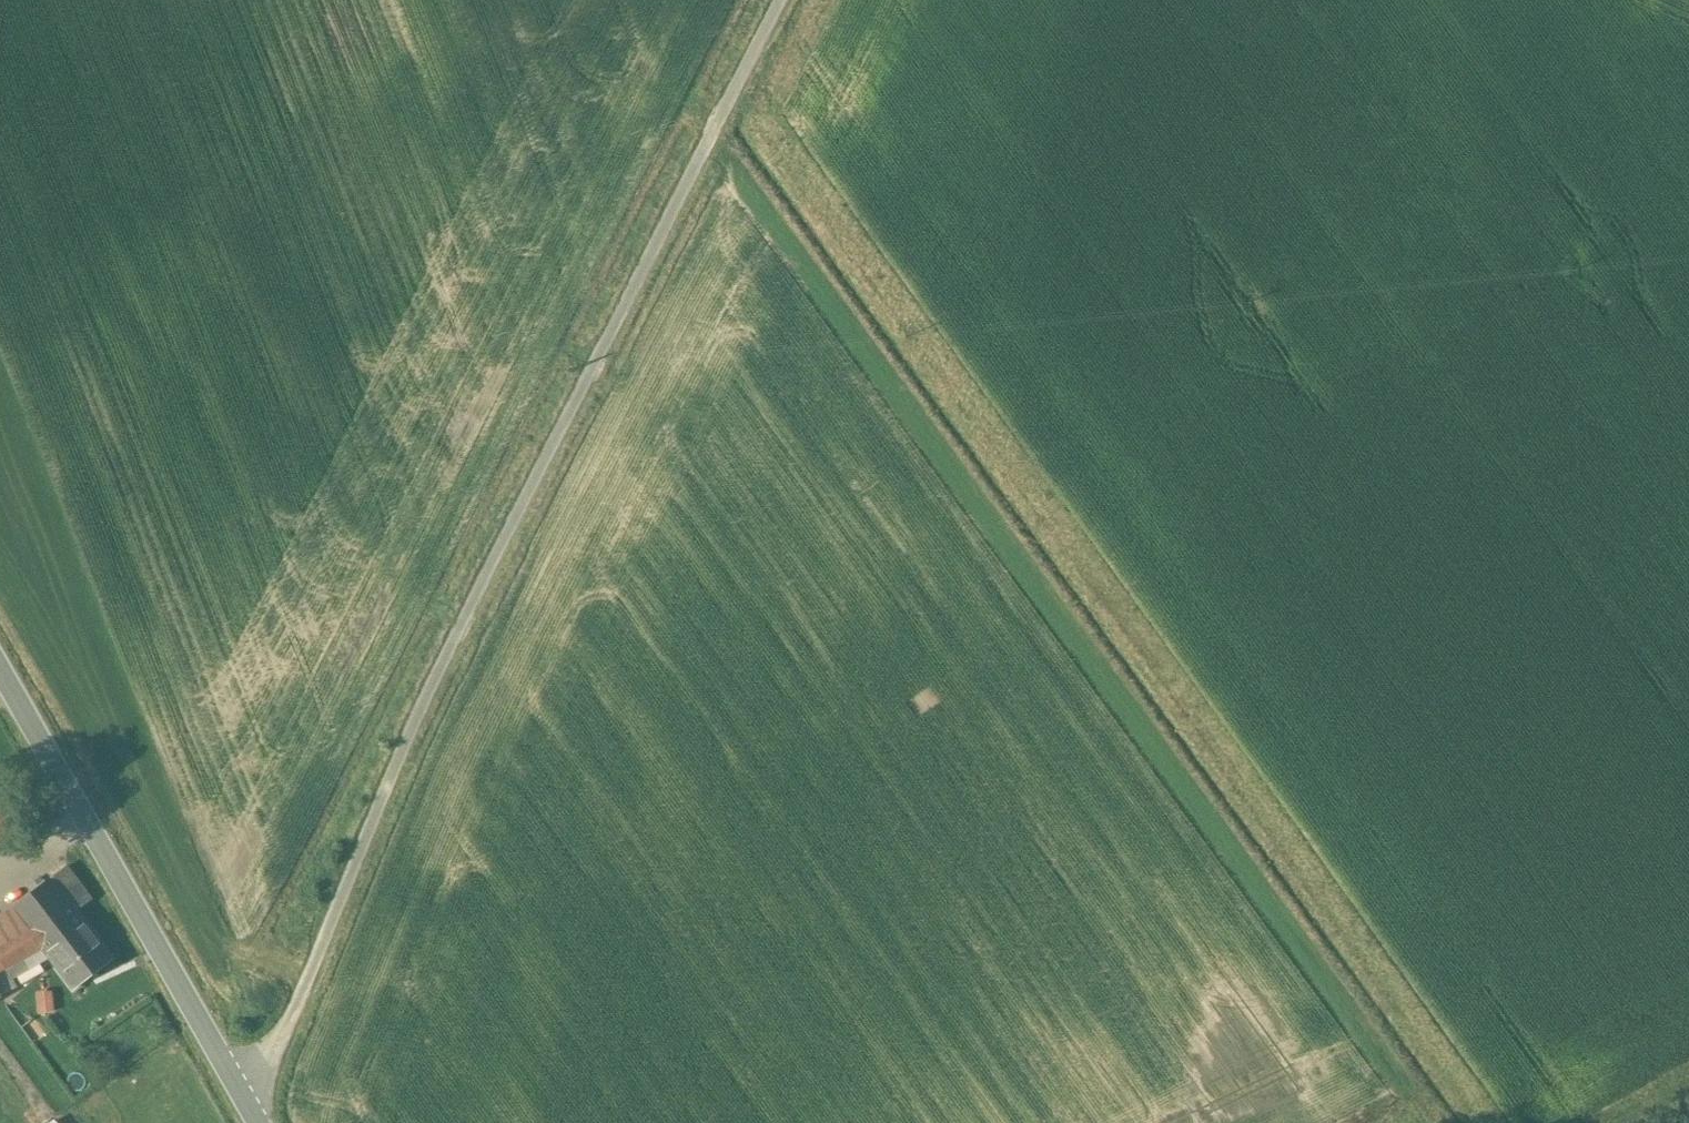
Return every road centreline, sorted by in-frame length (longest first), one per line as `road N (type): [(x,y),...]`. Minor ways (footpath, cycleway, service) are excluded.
road 1 (track): [(780,0),(429,689),(251,1102)]
road 2 (tertiary): [(262,1122),(0,664)]

